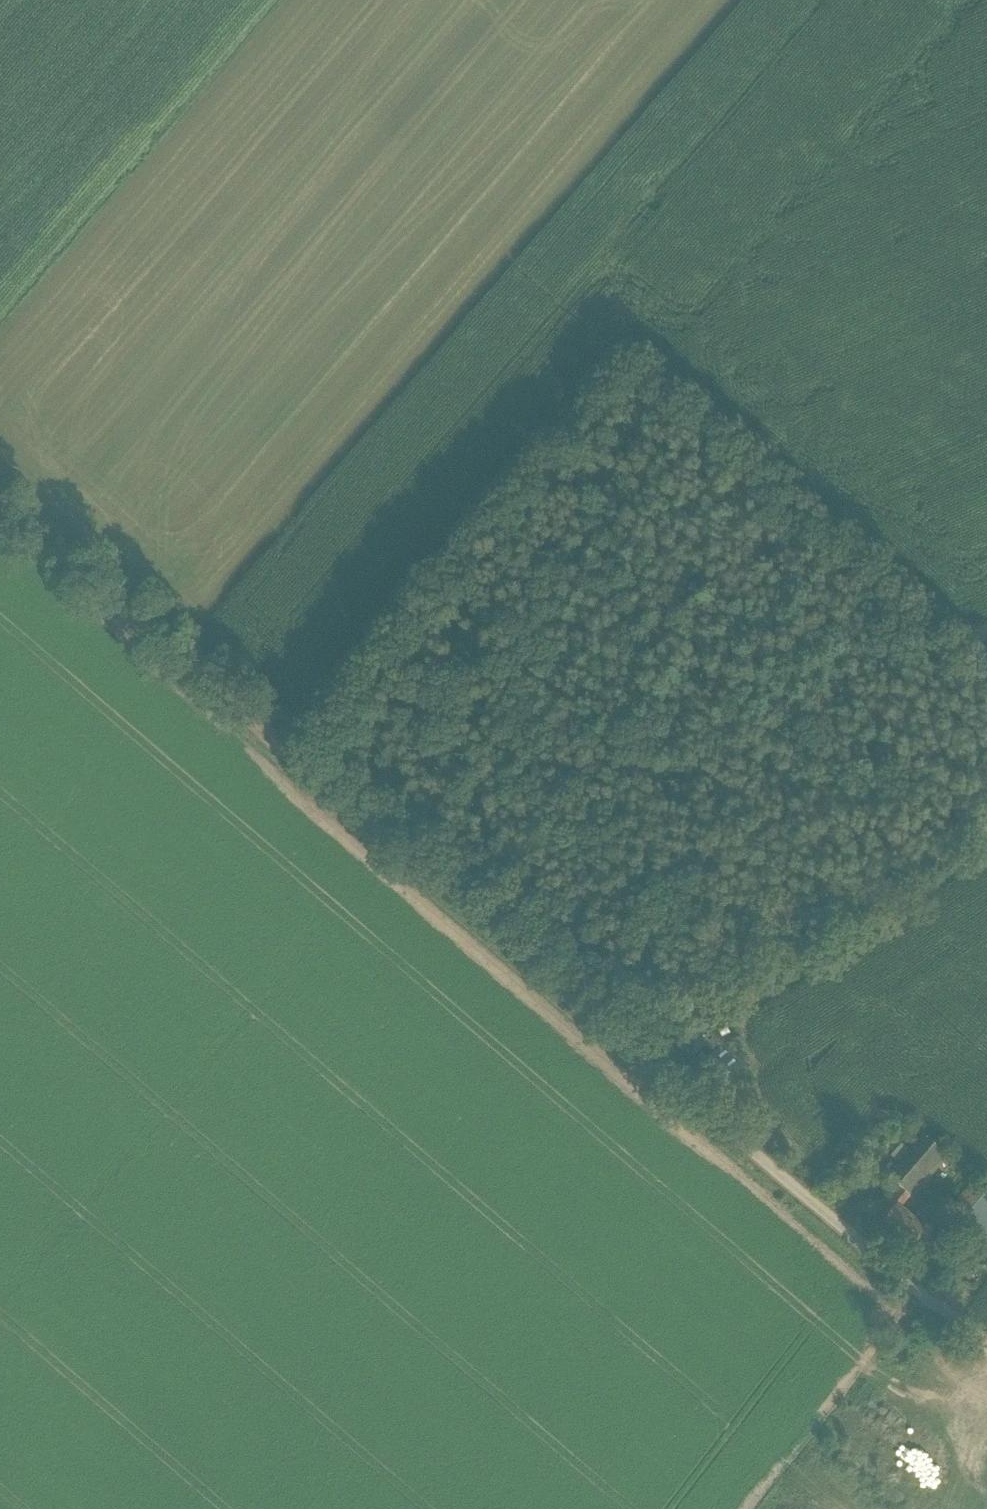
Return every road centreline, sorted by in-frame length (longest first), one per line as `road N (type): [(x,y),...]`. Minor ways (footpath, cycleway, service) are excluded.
road 1 (unclassified): [(986,1350),(302,764)]
road 2 (track): [(0,506),(302,764)]

